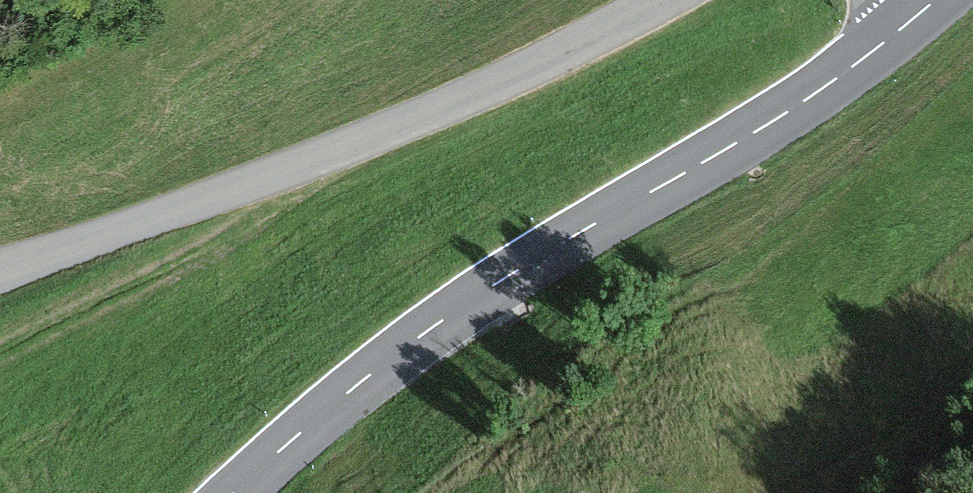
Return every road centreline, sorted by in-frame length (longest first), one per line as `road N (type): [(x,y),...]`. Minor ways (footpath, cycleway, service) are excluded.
road 1 (tertiary): [(236,492),(430,328),(749,137),(936,0)]
road 2 (tertiary): [(659,0),(481,92),(0,269)]

